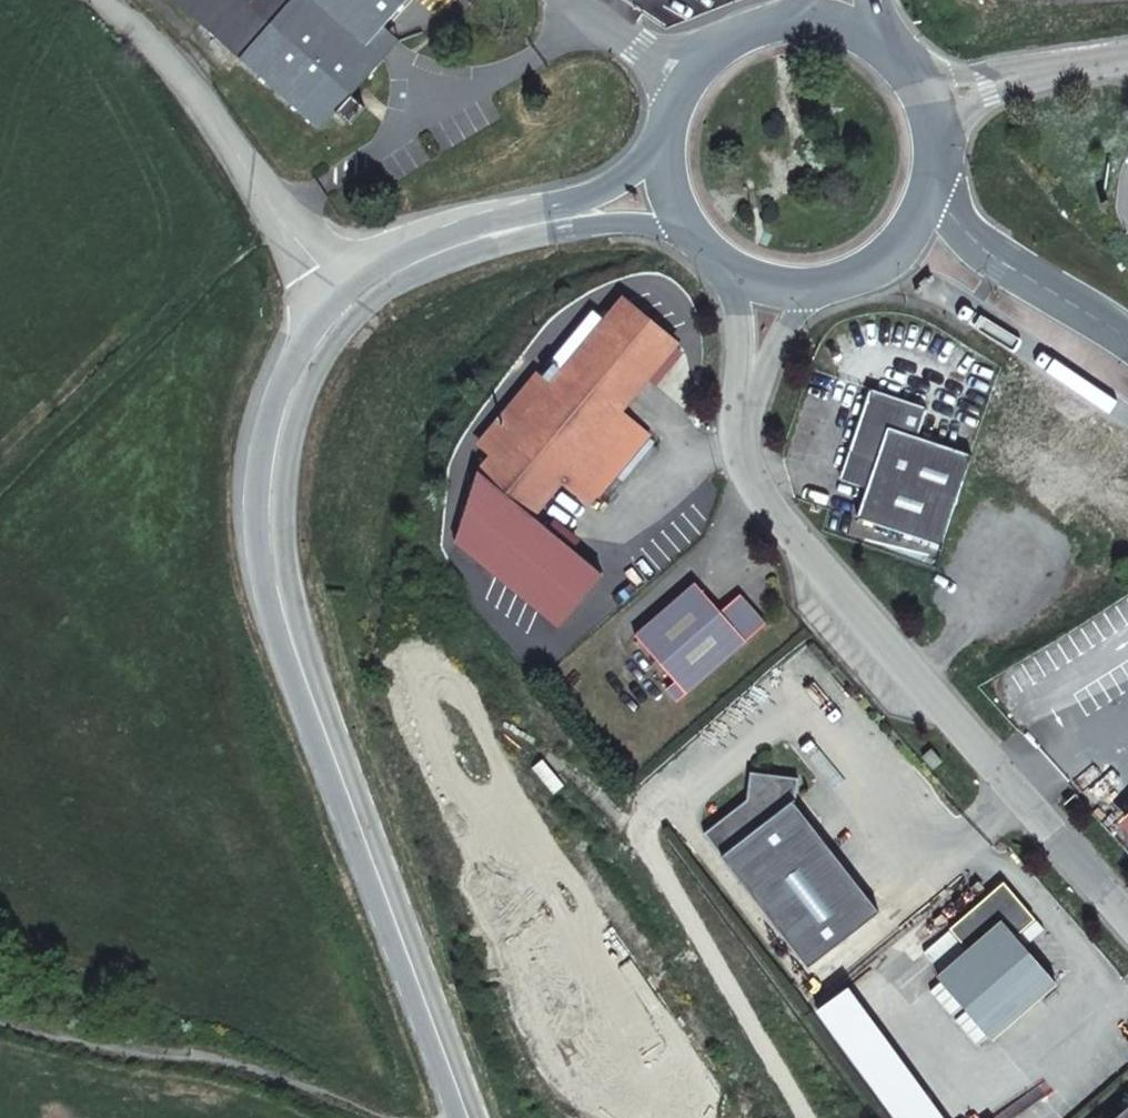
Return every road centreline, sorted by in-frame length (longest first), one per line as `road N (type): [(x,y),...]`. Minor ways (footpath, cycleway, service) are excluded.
road 1 (secondary): [(350,299),(312,354),(290,407),(274,483),(276,560),(300,665),(477,1117)]
road 2 (unclassified): [(0,1019),(115,1050),(203,1055),(383,1117)]
road 3 (unclassified): [(350,299),(306,257),(252,170),(135,16),(113,0)]
road 4 (secondary): [(689,230),(736,273),(814,290),(880,267),(921,222),(934,195)]
road 5 (trunk): [(1127,342),(1003,261),(934,195)]
road 6 (secondary): [(800,18),(747,30),(703,61),(659,152)]
road 7 (secondary): [(500,231),(631,220),(689,230)]
road 8 (secondary): [(659,152),(616,183),(500,231)]
road 9 (secondary): [(934,195),(936,124),(924,91),(877,40)]
road 10 (secondary): [(500,231),(434,250),(350,299)]

